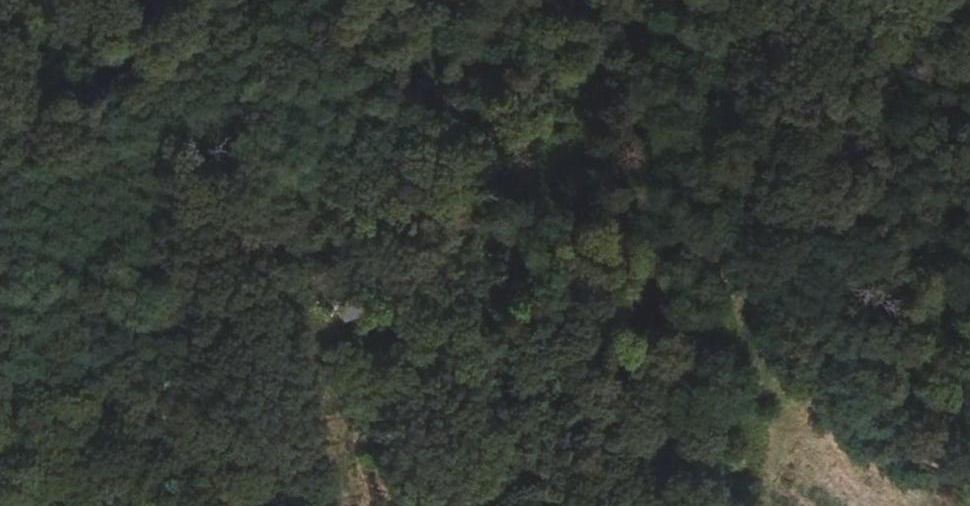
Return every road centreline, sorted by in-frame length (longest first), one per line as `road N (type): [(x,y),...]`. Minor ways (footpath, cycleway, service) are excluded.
road 1 (track): [(700,505),(665,217),(668,161),(713,67),(725,0)]

